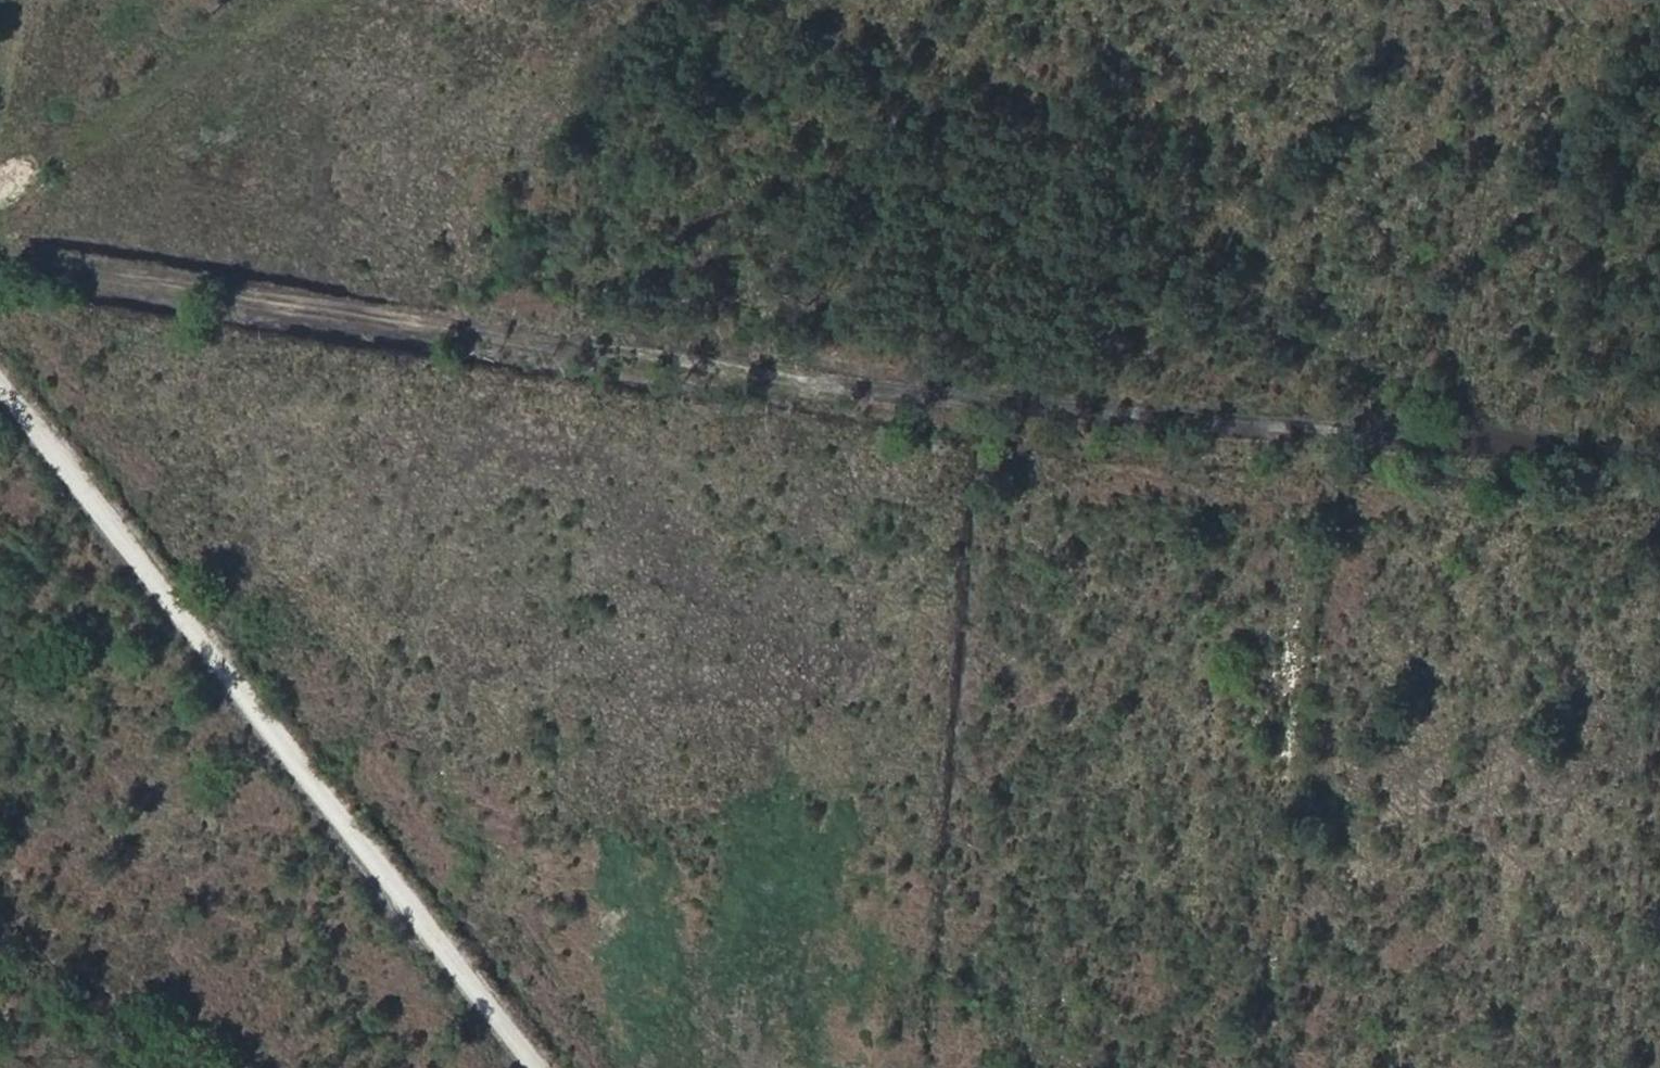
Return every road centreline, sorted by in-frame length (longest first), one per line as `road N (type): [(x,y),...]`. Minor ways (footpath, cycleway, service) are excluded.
road 1 (track): [(539,1067),(0,380)]

